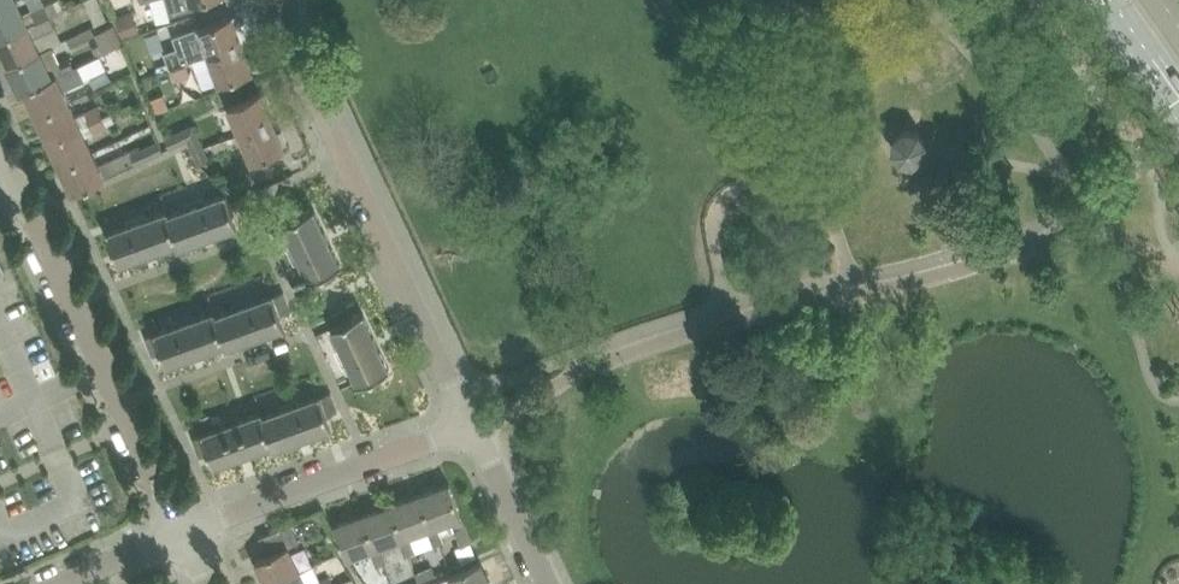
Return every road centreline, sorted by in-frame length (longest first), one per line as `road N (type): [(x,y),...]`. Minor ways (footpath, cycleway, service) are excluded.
road 1 (residential): [(474,427),(400,278),(282,0)]
road 2 (residential): [(183,532),(14,173)]
road 3 (residential): [(183,532),(474,427)]
road 4 (residential): [(548,583),(474,427)]
road 5 (secondary): [(1100,0),(1178,107)]
road 6 (residential): [(64,583),(183,532)]

